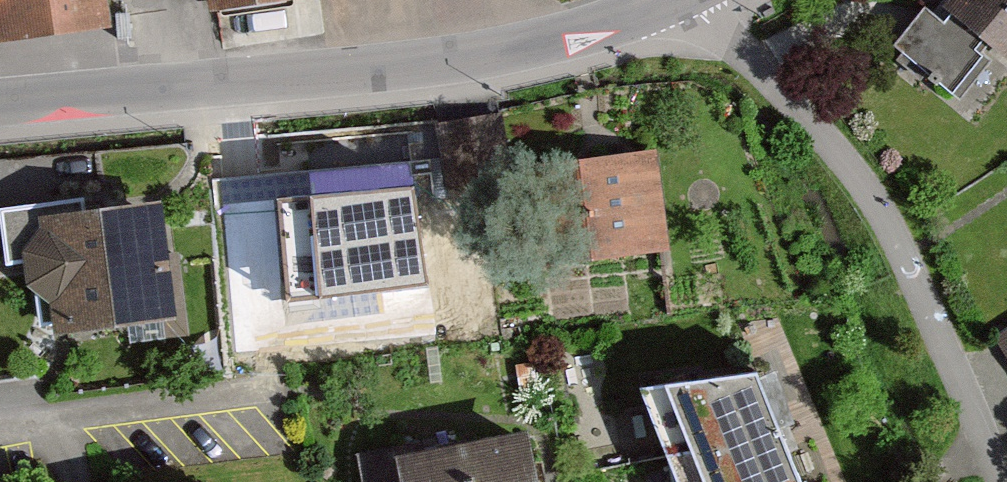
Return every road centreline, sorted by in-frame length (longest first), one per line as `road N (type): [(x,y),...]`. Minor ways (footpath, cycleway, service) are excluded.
road 1 (residential): [(678,0),(512,51),(261,90),(0,116)]

